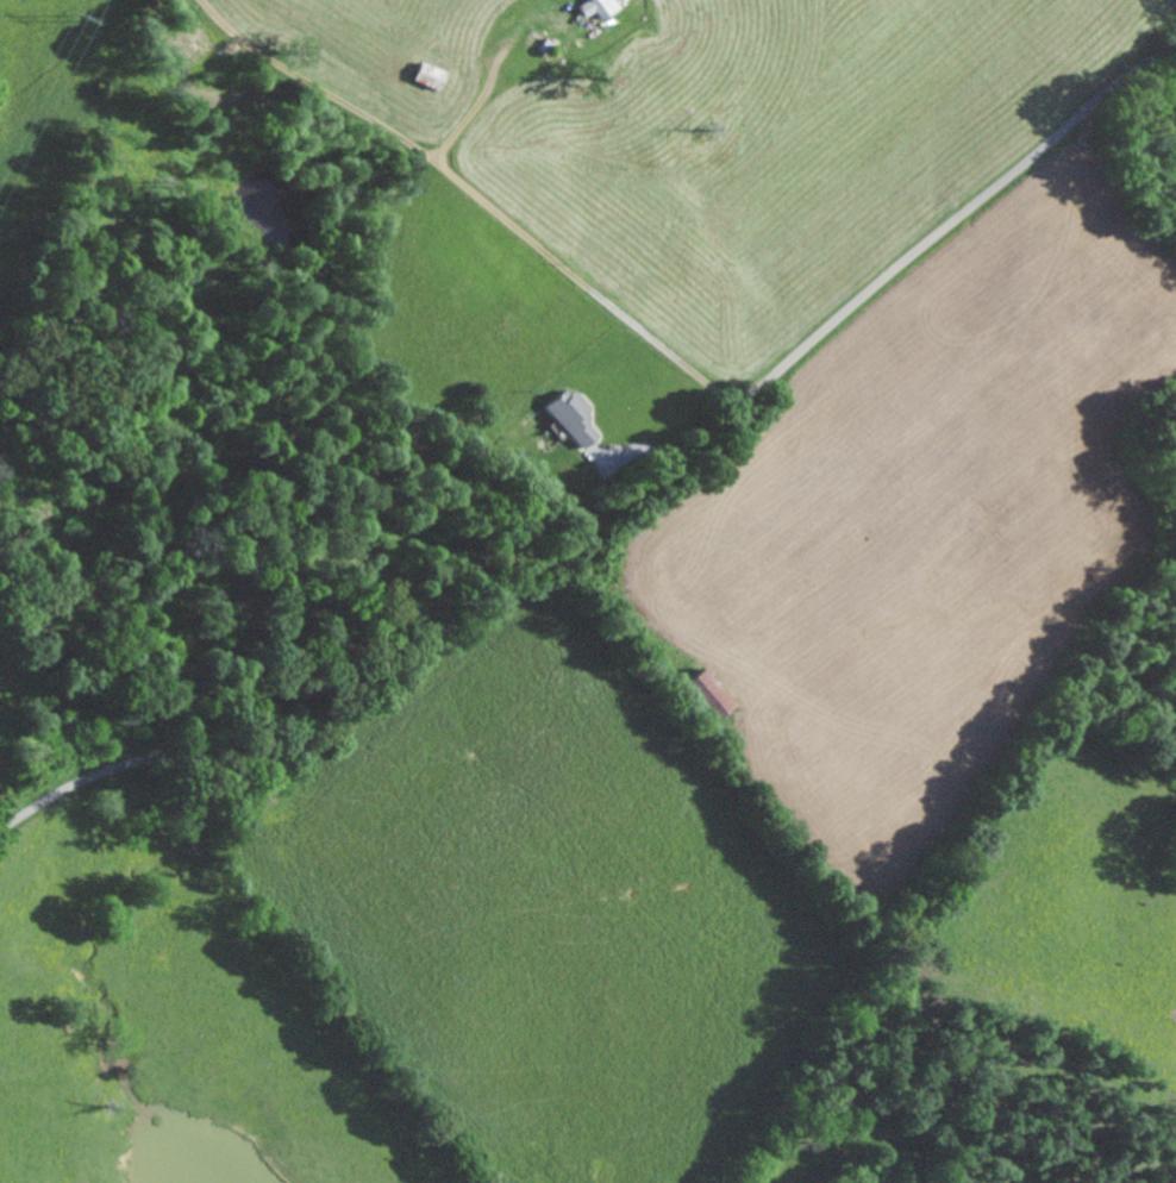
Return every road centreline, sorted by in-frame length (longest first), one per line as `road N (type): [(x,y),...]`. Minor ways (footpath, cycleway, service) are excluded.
road 1 (residential): [(0,832),(110,771),(182,757),(250,762),(289,752),(357,712),(667,467),(1111,86),(1175,48)]
road 2 (residential): [(732,408),(433,161),(249,45)]

